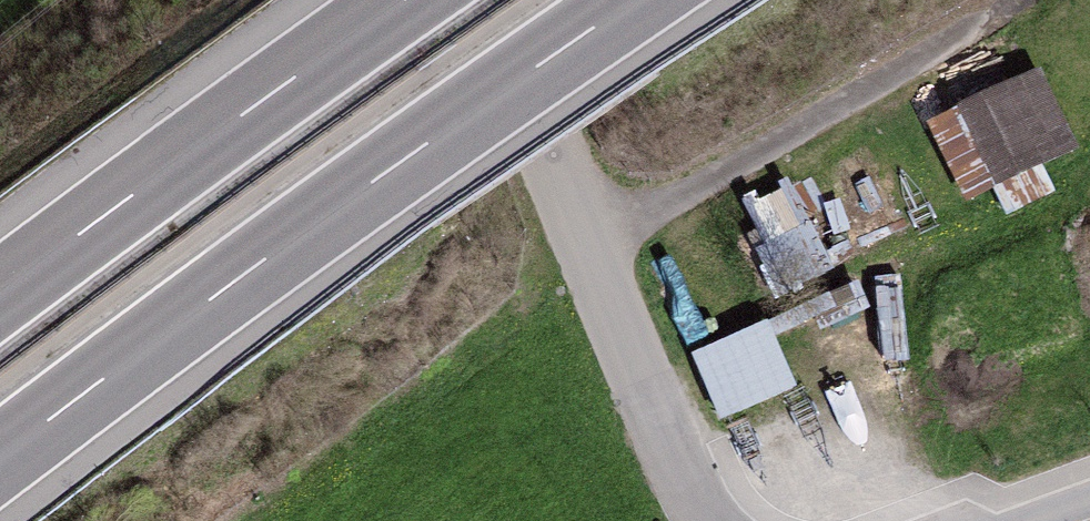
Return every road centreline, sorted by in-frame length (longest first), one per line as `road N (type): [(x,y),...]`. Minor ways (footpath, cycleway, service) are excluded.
road 1 (motorway): [(0,461),(193,314),(640,0)]
road 2 (residential): [(481,0),(711,520)]
road 3 (motorway): [(399,0),(0,290)]

